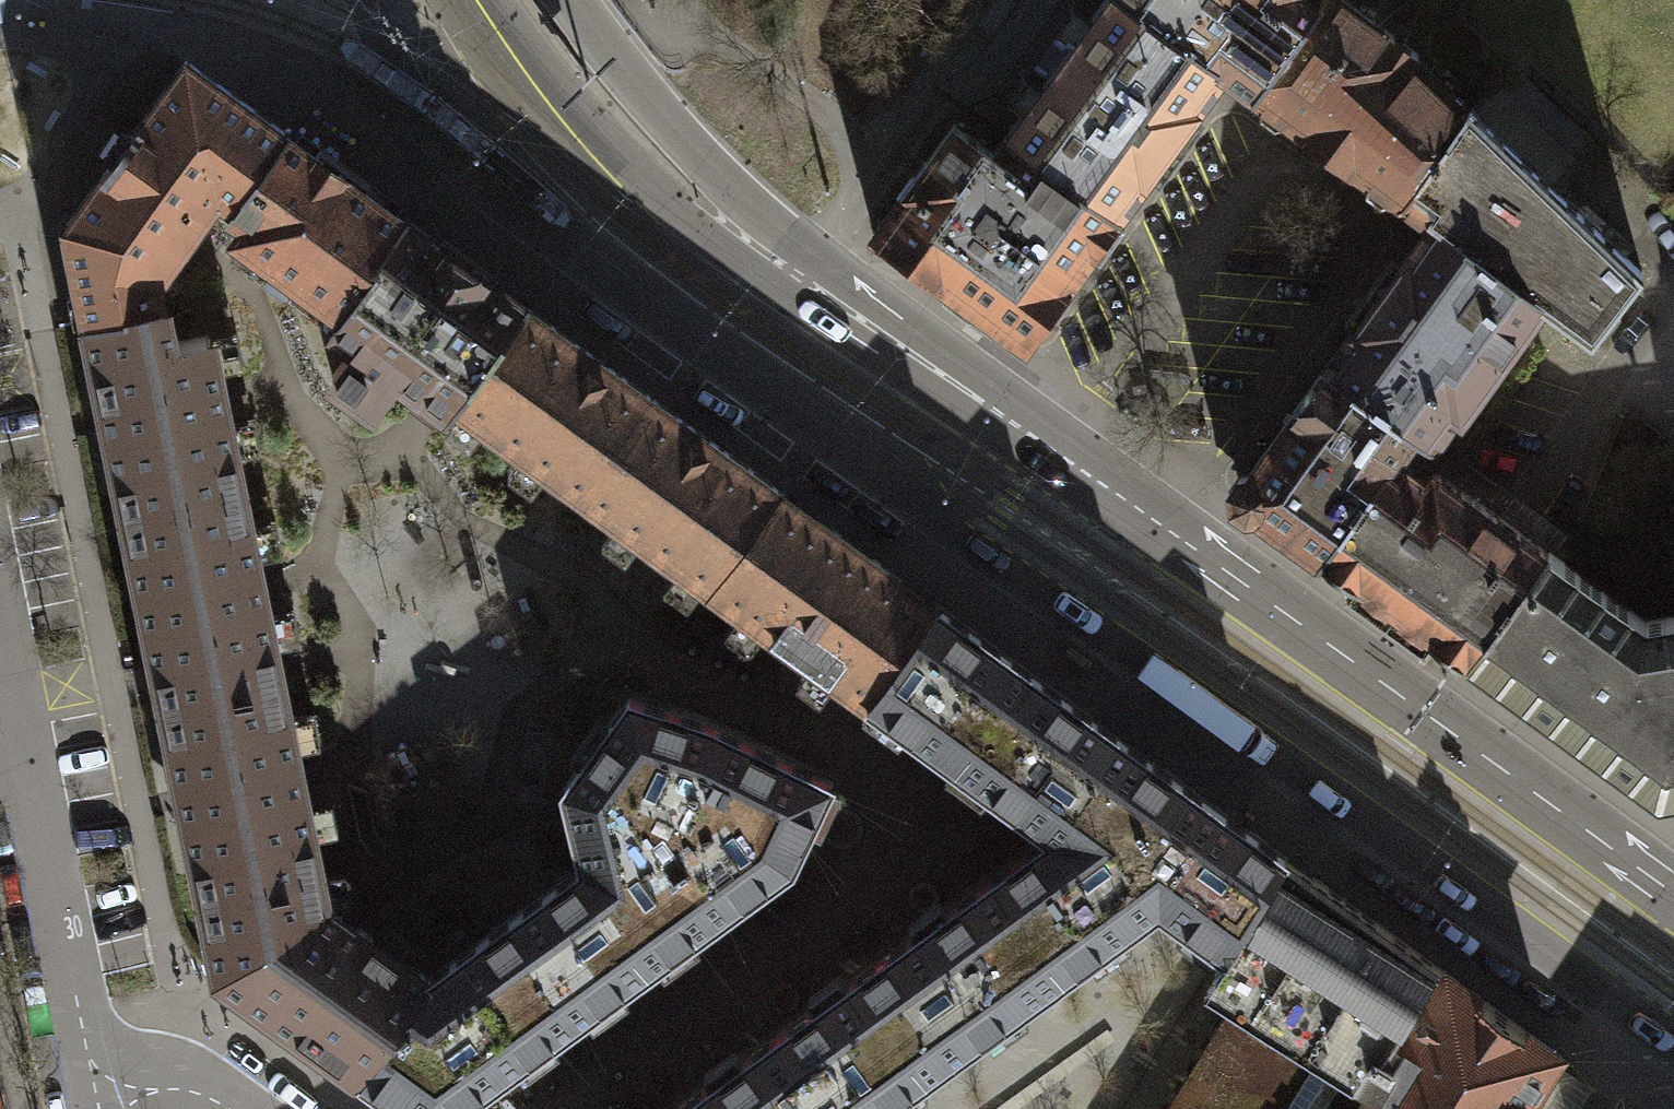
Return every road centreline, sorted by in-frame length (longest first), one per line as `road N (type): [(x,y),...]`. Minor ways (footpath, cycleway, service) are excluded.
road 1 (primary): [(372,0),(441,135),(544,233),(1673,1046)]
road 2 (primary): [(1673,892),(1169,529),(770,257)]
road 3 (tertiary): [(770,257),(706,230),(586,149),(478,0)]
road 4 (residential): [(97,1099),(25,733)]
road 5 (primary): [(770,257),(575,0)]
road 6 (residential): [(25,733),(0,599)]
road 7 (residential): [(228,1108),(197,1092),(97,1099)]

